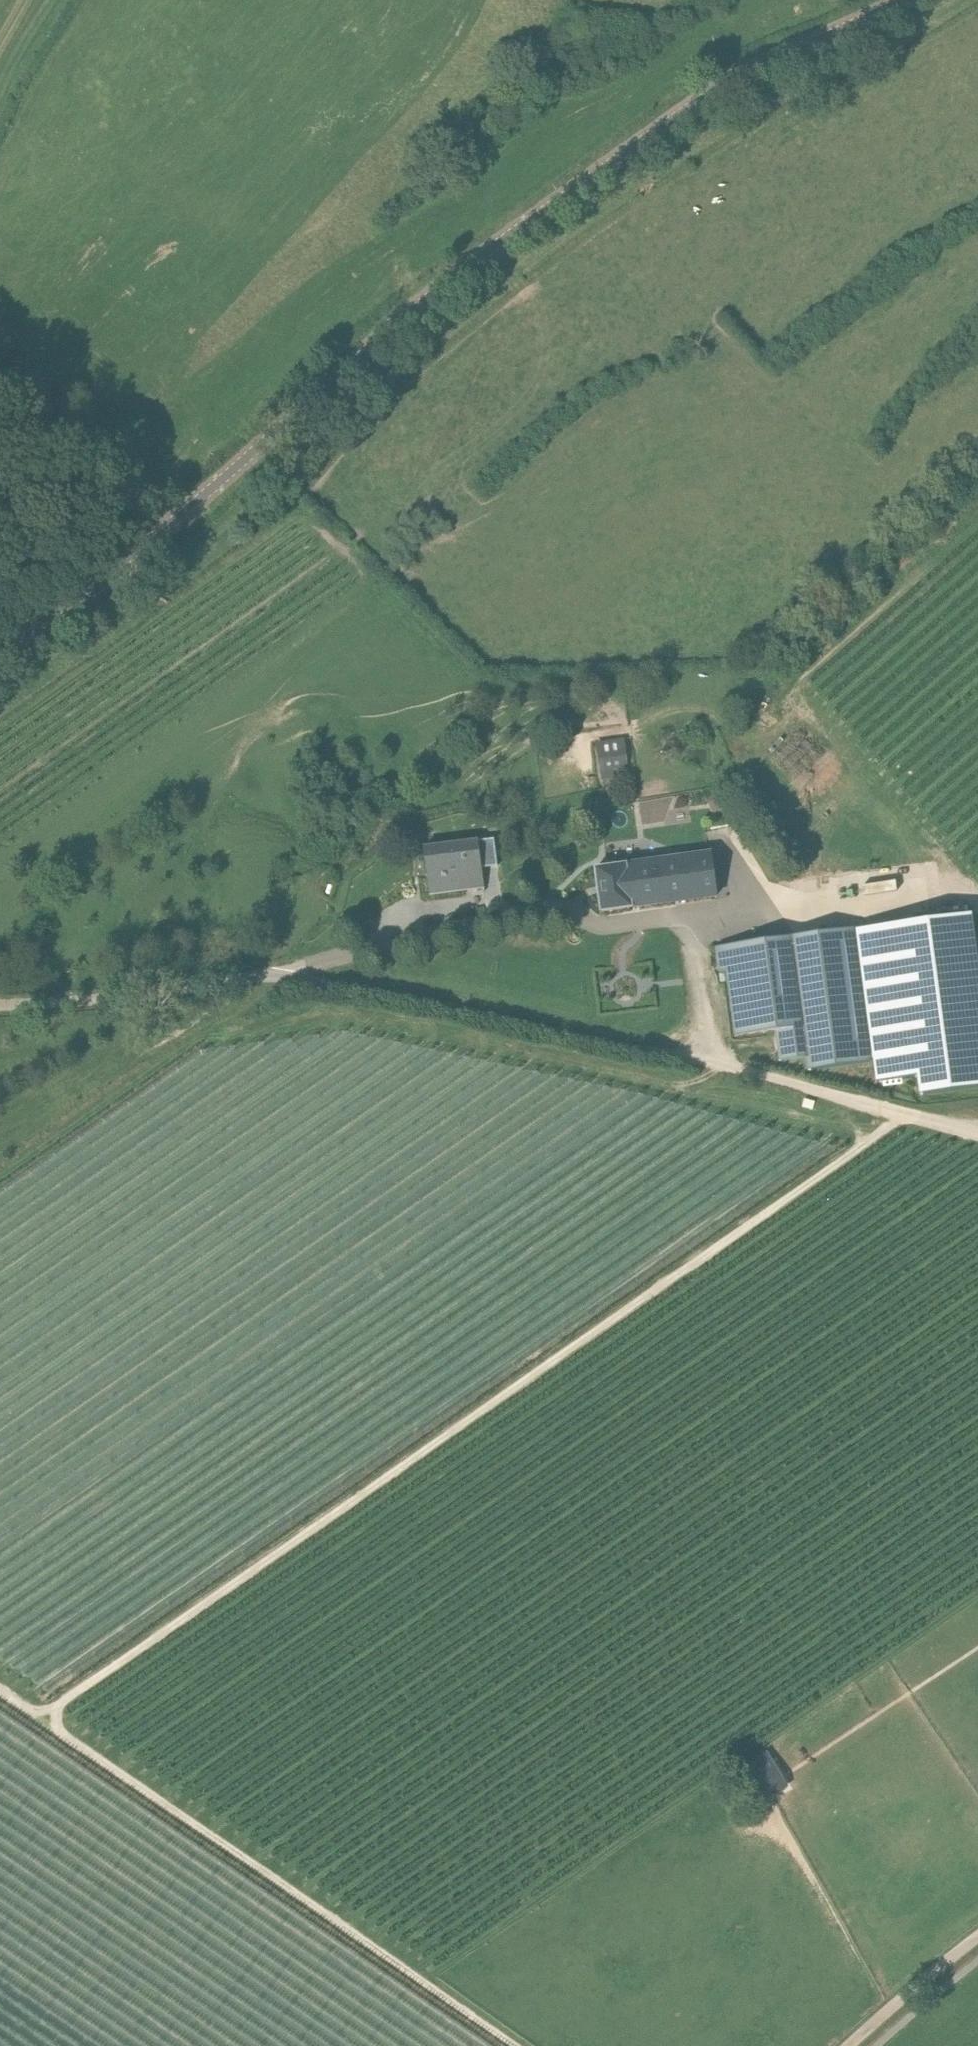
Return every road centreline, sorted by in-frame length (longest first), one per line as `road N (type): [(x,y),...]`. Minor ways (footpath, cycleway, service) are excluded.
road 1 (tertiary): [(0,647),(173,527),(397,328),(702,102),(906,0)]
road 2 (track): [(0,1691),(36,1698),(918,1116)]
road 3 (track): [(977,1130),(315,981)]
road 4 (track): [(16,1698),(517,2045)]
road 5 (unclassified): [(315,981),(266,974),(131,996),(0,1005)]
road 6 (track): [(977,1936),(848,2045)]
road 7 (track): [(0,107),(64,0)]

